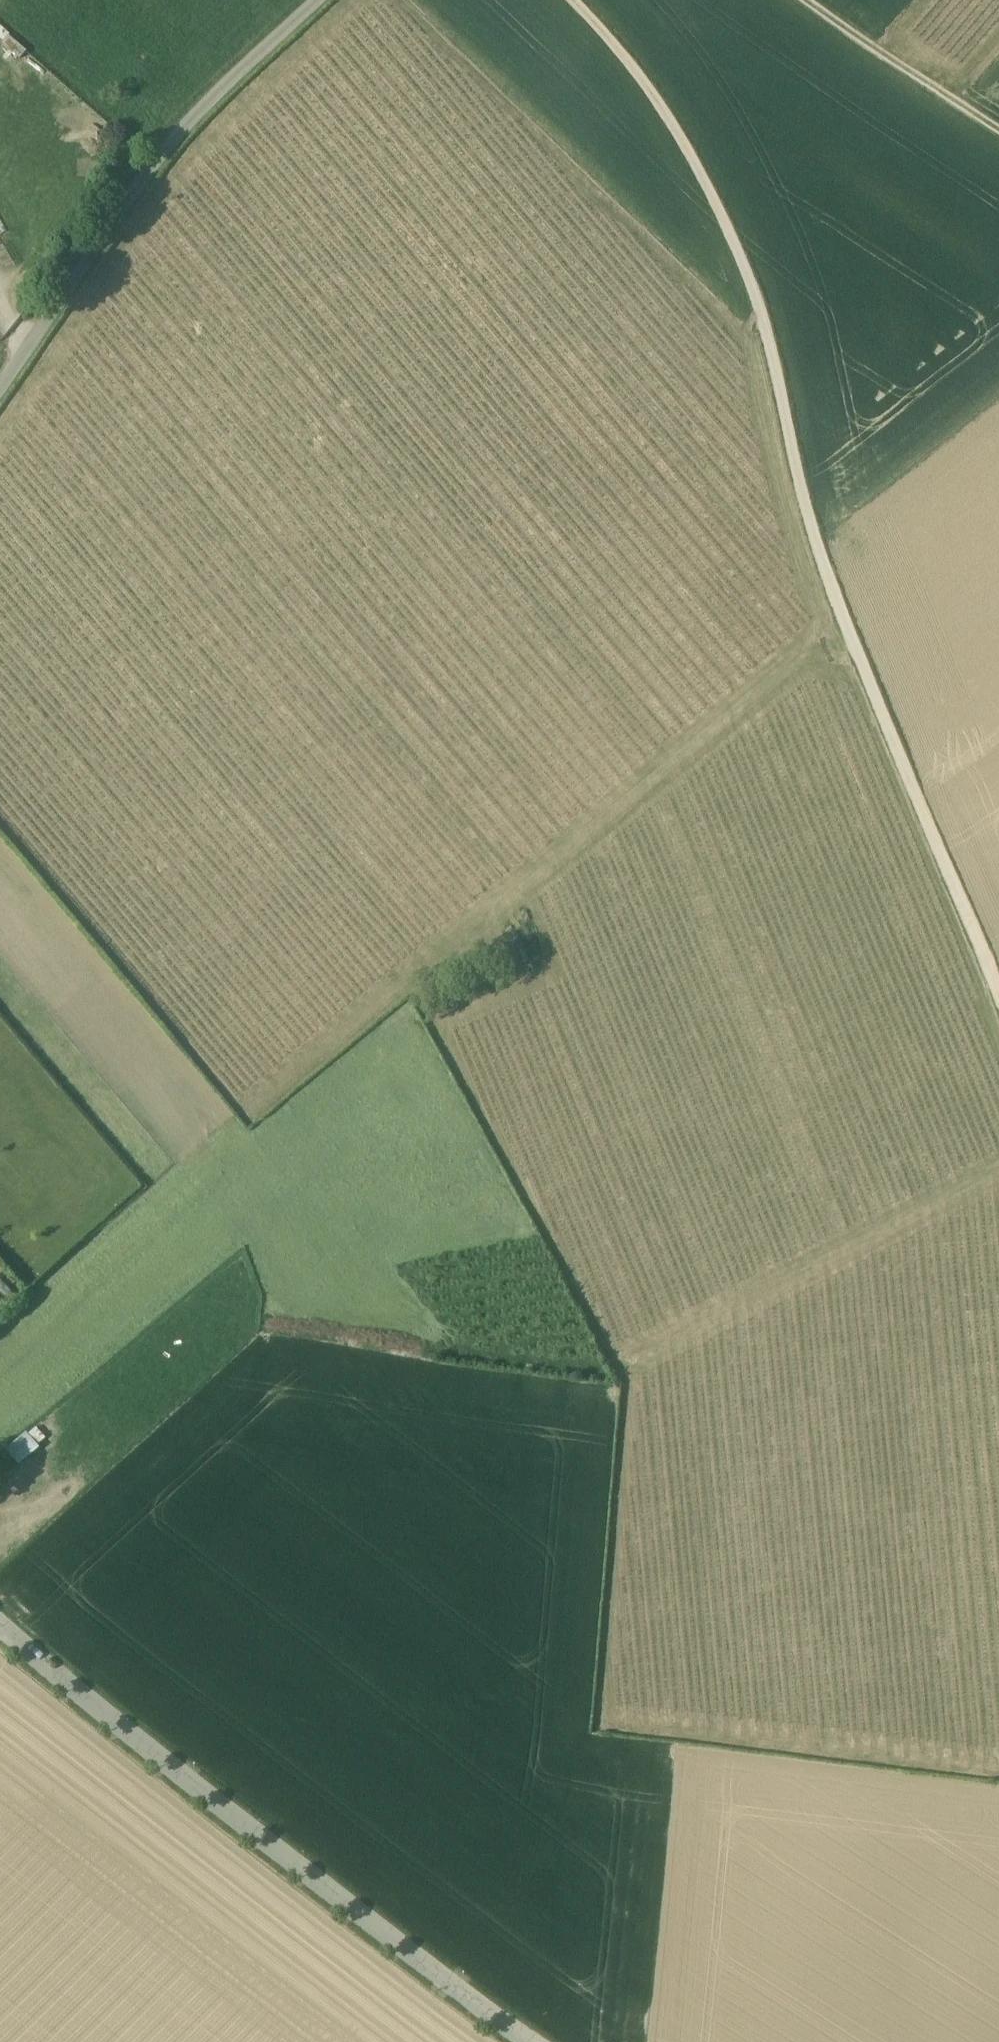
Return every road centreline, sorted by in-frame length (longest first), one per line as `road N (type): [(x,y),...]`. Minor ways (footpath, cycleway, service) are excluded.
road 1 (track): [(566,0),(645,93),(733,246),(831,591),(998,1002)]
road 2 (residential): [(0,1630),(523,2041)]
road 3 (unclassified): [(0,395),(172,150),(325,0)]
road 4 (track): [(793,0),(998,135)]

